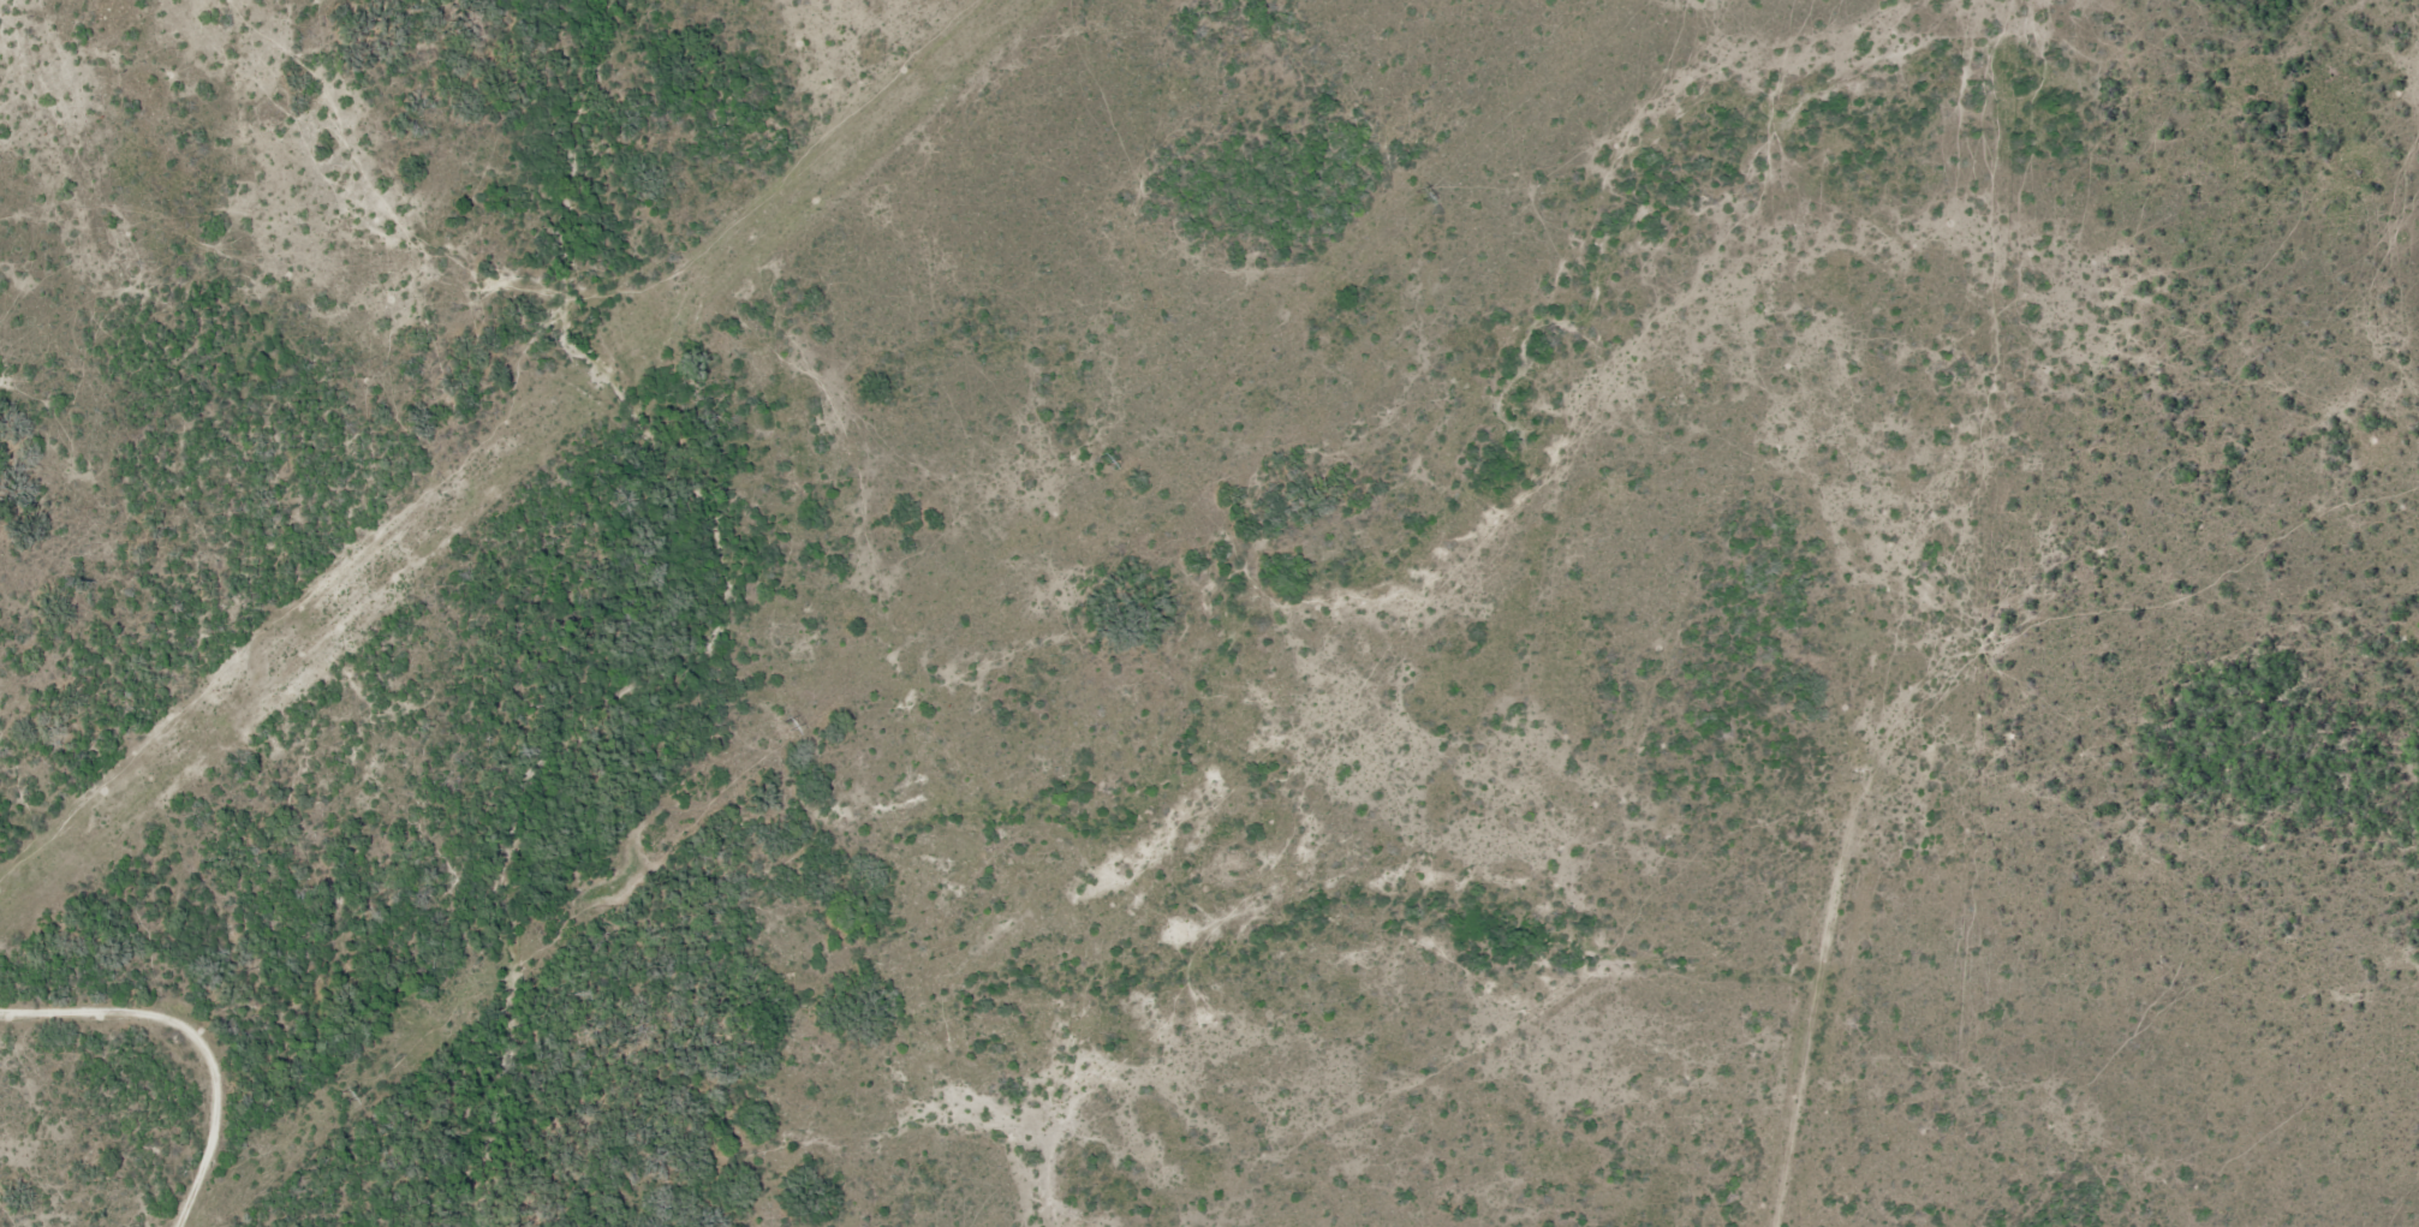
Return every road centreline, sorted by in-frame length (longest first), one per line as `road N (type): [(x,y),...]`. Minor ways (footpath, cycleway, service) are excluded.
road 1 (track): [(146,1226),(166,1132),(143,1091),(73,1056),(0,1053)]

